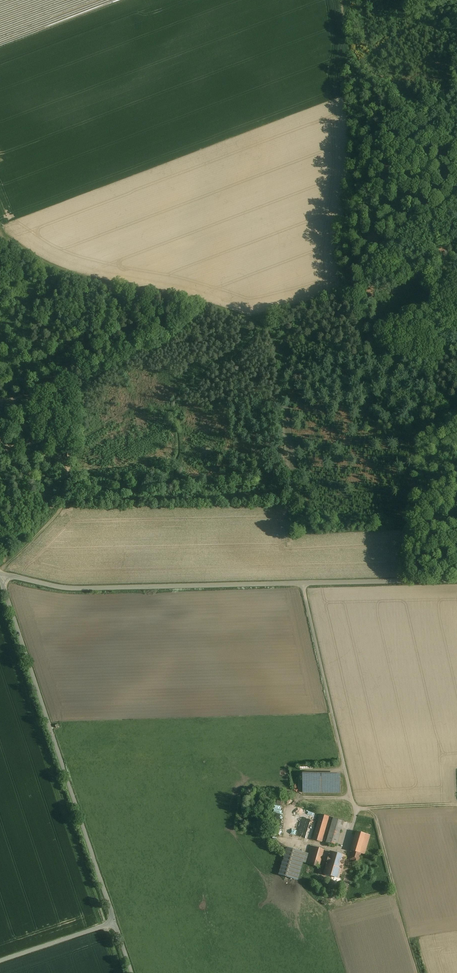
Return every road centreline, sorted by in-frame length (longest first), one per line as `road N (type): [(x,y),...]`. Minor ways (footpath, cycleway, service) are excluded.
road 1 (track): [(0,573),(69,485),(88,384),(202,304),(421,383),(456,406)]
road 2 (unclassified): [(0,574),(69,588),(456,579)]
road 3 (unclassified): [(132,972),(0,575)]
road 4 (track): [(275,330),(291,509),(411,505),(404,581)]
road 5 (track): [(0,238),(72,278),(202,304)]
road 6 (track): [(314,844),(279,837),(287,805),(351,796)]
road 7 (track): [(411,505),(421,383)]

